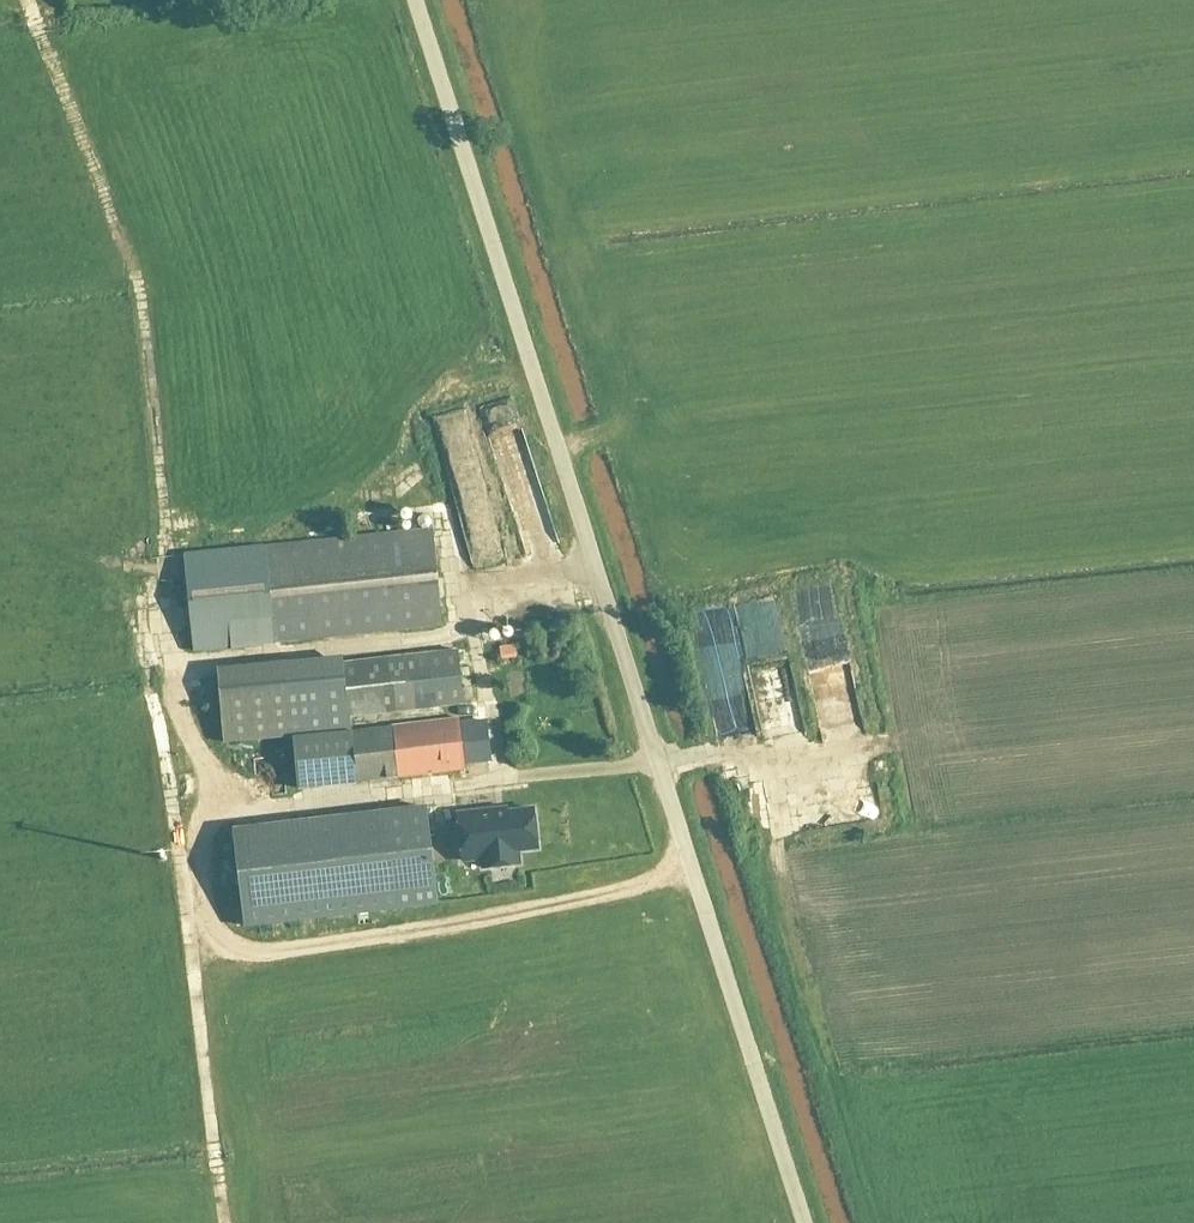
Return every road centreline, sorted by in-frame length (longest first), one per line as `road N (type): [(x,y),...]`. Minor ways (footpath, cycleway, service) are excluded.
road 1 (unclassified): [(801,1222),(409,0)]

